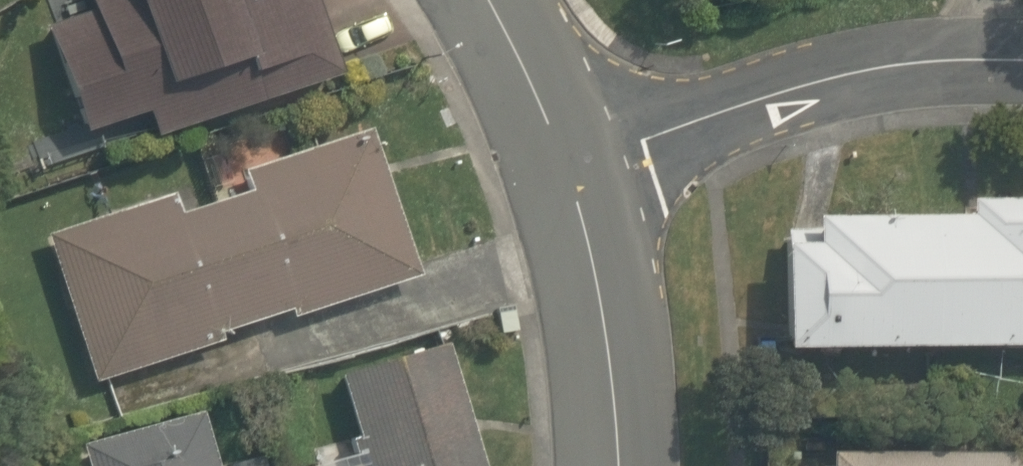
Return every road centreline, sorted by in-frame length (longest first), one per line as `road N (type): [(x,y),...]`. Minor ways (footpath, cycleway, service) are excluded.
road 1 (residential): [(1015,55),(855,71),(567,162)]
road 2 (tertiary): [(567,162),(609,361),(612,465)]
road 3 (tertiary): [(487,0),(567,162)]

